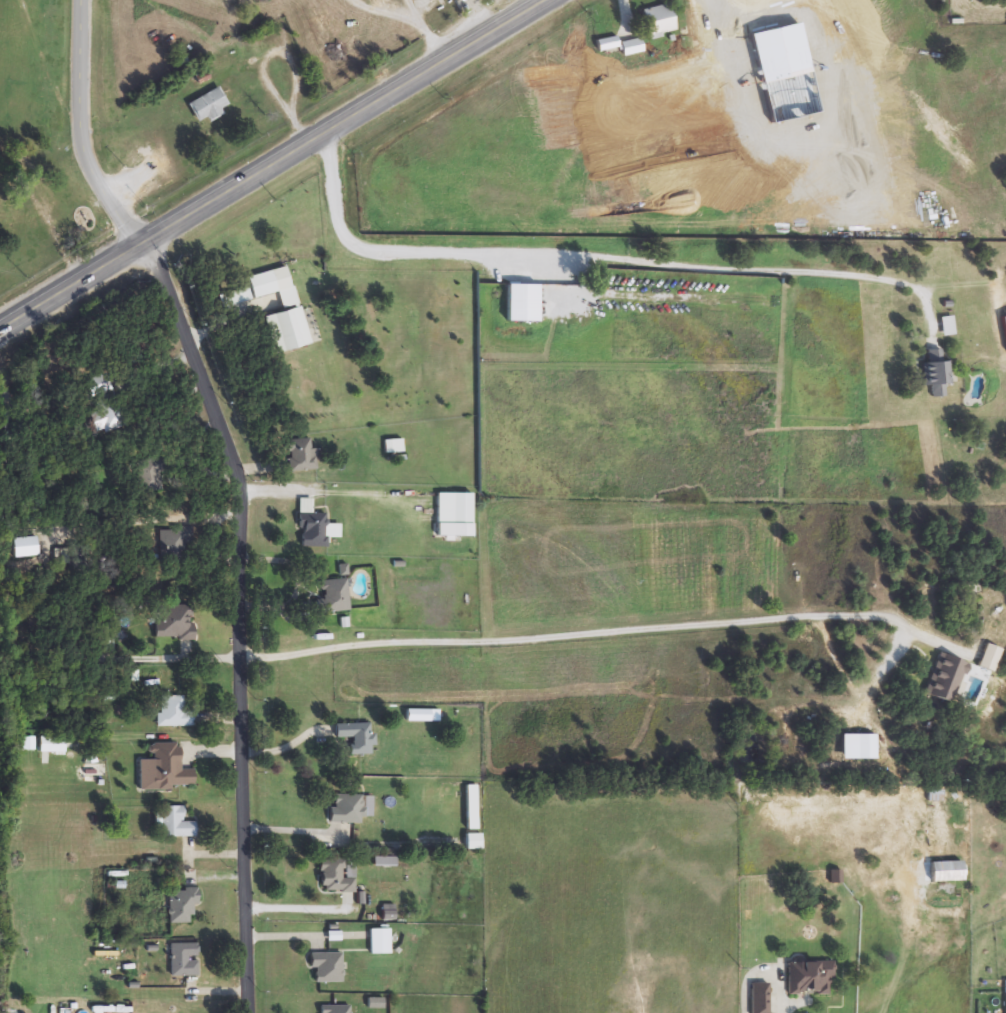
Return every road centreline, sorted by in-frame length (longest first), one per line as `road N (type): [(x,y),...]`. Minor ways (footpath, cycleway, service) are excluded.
road 1 (residential): [(247,1012),(237,467),(146,245)]
road 2 (secondary): [(558,0),(0,333)]

